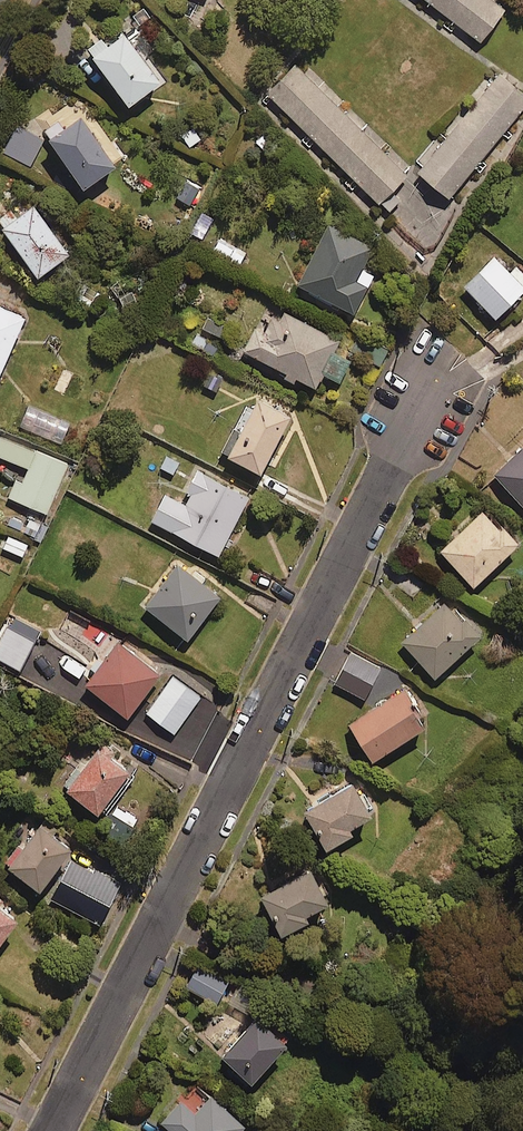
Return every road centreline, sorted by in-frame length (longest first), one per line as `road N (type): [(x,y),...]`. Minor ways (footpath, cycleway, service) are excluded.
road 1 (residential): [(419,409),(54,1130)]

